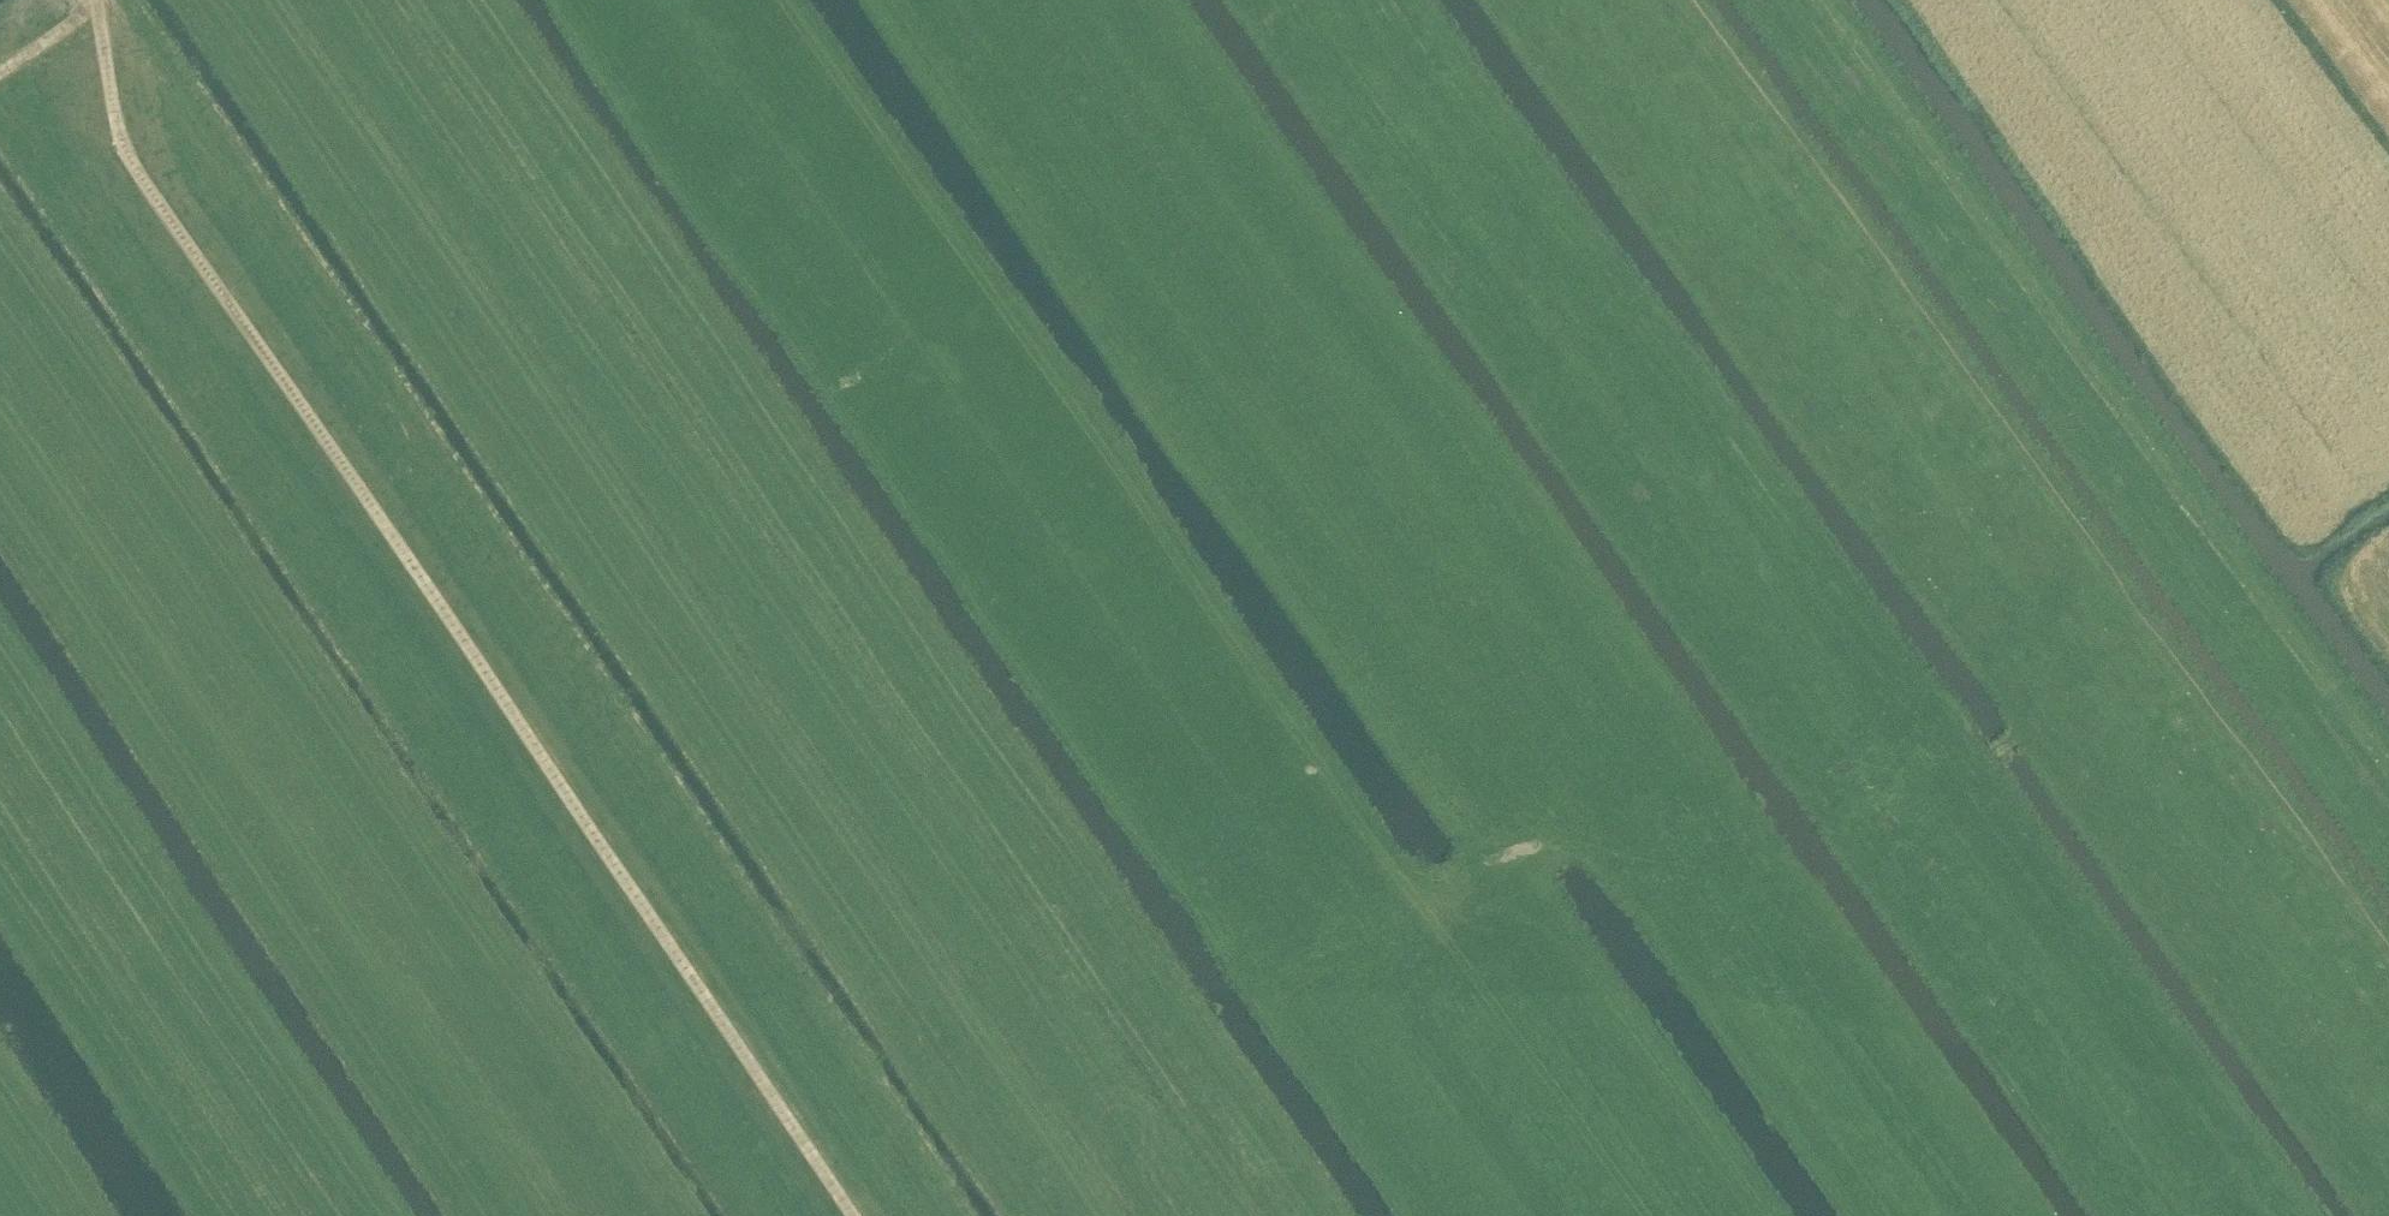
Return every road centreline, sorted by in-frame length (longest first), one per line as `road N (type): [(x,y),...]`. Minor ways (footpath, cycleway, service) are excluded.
road 1 (track): [(858,1215),(121,140),(95,0)]

